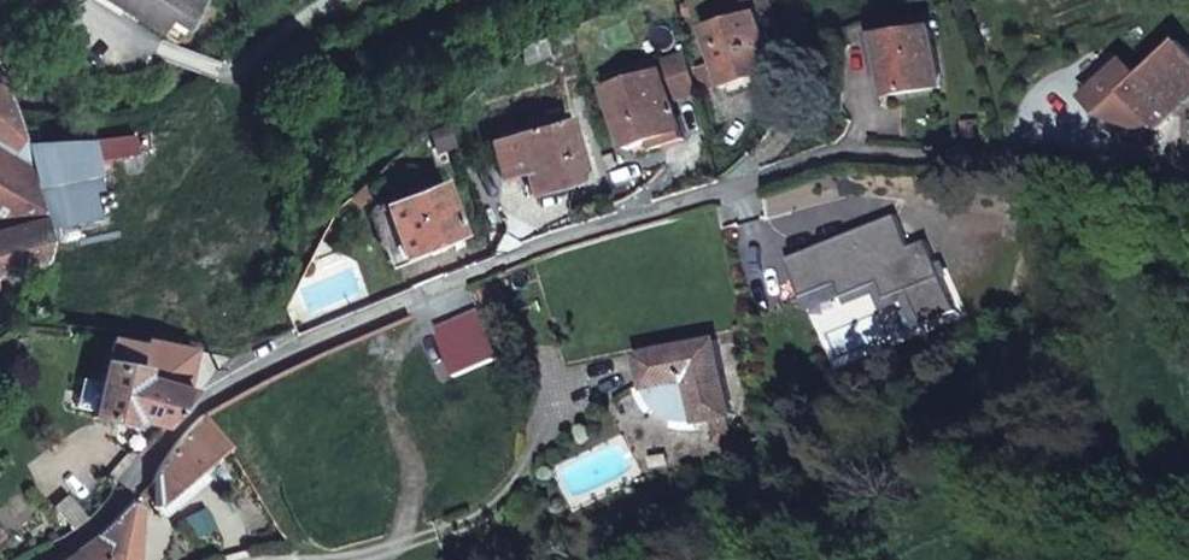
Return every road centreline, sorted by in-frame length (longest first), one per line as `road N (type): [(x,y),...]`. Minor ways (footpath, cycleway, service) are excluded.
road 1 (residential): [(29,559),(113,506),(202,405),(492,273),(685,204),(848,155),(958,153),(1077,165),(1188,205)]
road 2 (residential): [(563,390),(541,454),(507,494),(449,534),(362,559)]

